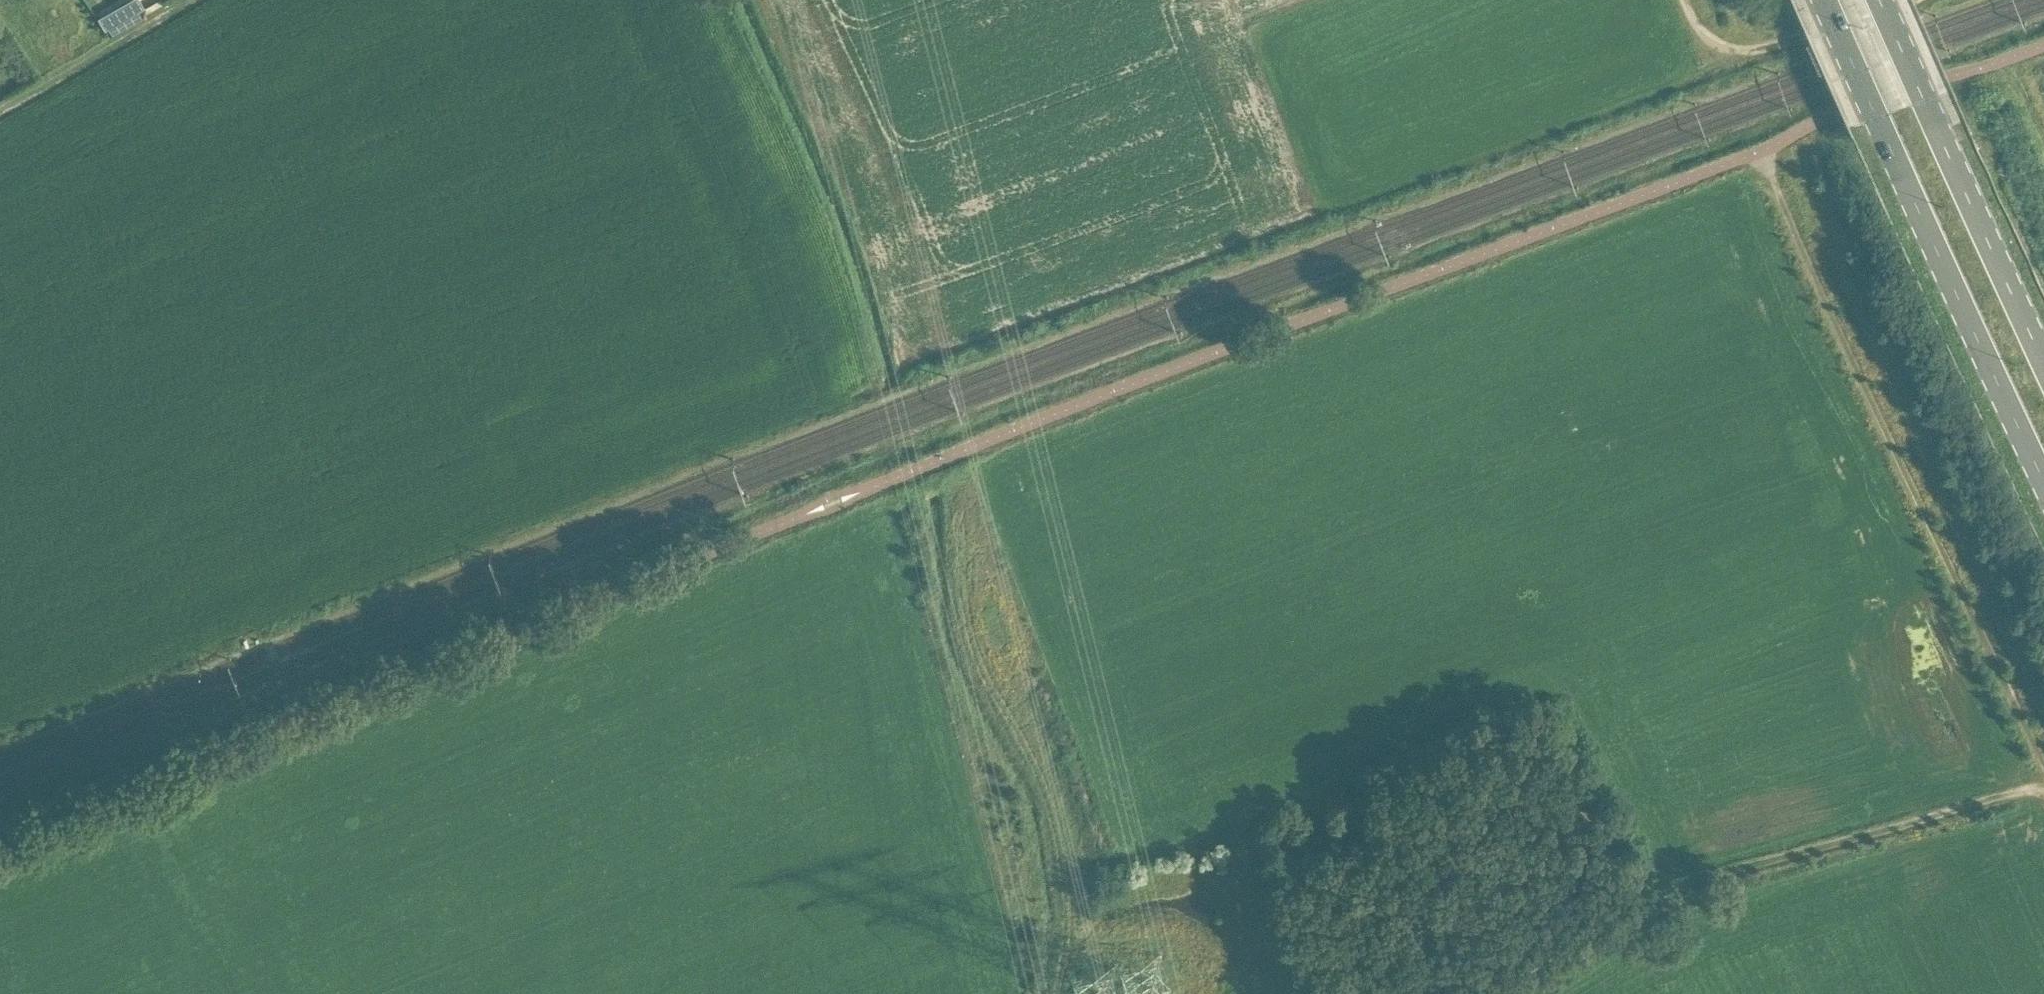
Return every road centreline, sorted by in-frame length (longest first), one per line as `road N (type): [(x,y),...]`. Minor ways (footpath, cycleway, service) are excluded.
road 1 (track): [(1758,152),(2043,757)]
road 2 (track): [(1495,993),(1701,877),(2043,786)]
road 3 (primary): [(1825,0),(2043,477)]
road 4 (primary): [(2043,357),(1881,0)]
road 5 (track): [(1906,0),(1750,52),(1707,37),(1685,0)]
road 6 (track): [(190,0),(0,113)]

